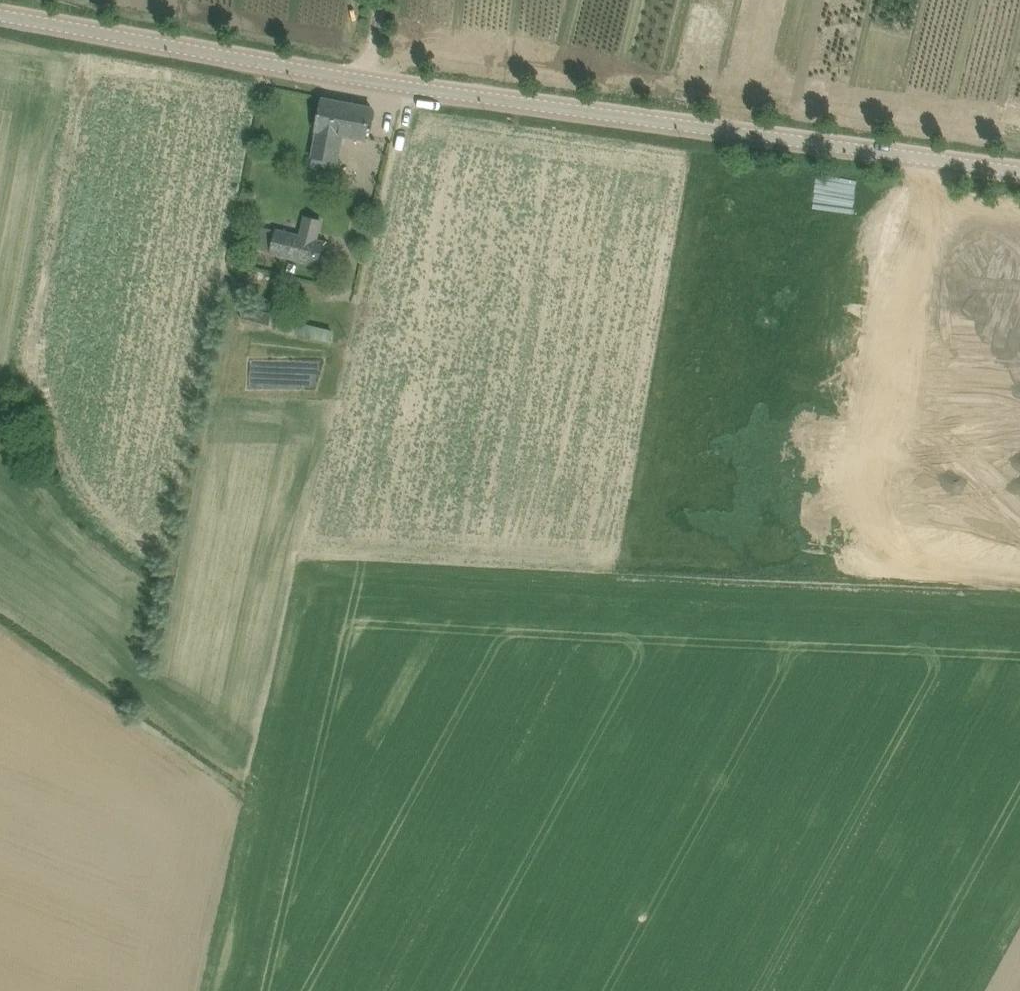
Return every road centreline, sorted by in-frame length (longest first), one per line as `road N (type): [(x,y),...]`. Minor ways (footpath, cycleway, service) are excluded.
road 1 (tertiary): [(1019,174),(480,97),(0,15)]

